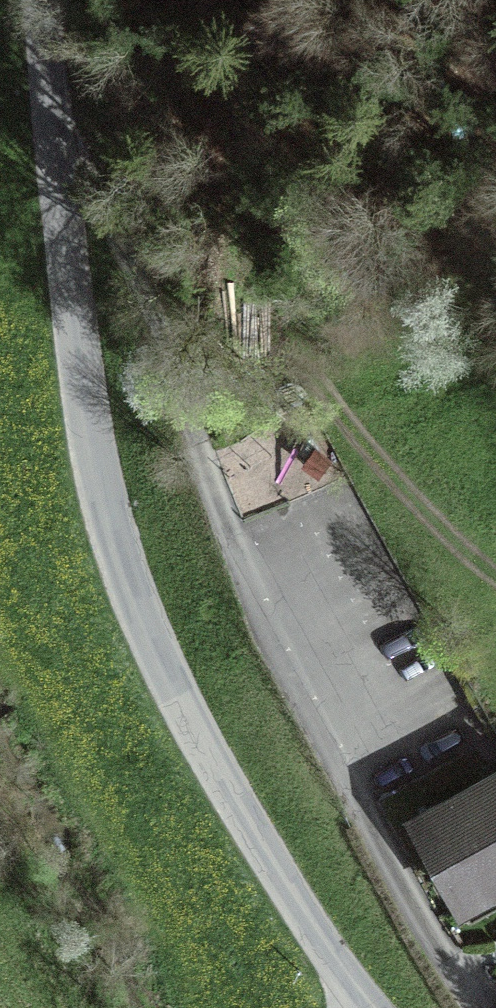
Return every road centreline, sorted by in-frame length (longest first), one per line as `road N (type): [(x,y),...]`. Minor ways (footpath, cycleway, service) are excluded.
road 1 (unclassified): [(368,1007),(234,802),(117,559),(77,365),(40,0)]
road 2 (track): [(474,1007),(375,844),(224,532),(148,314),(97,205),(55,150)]

